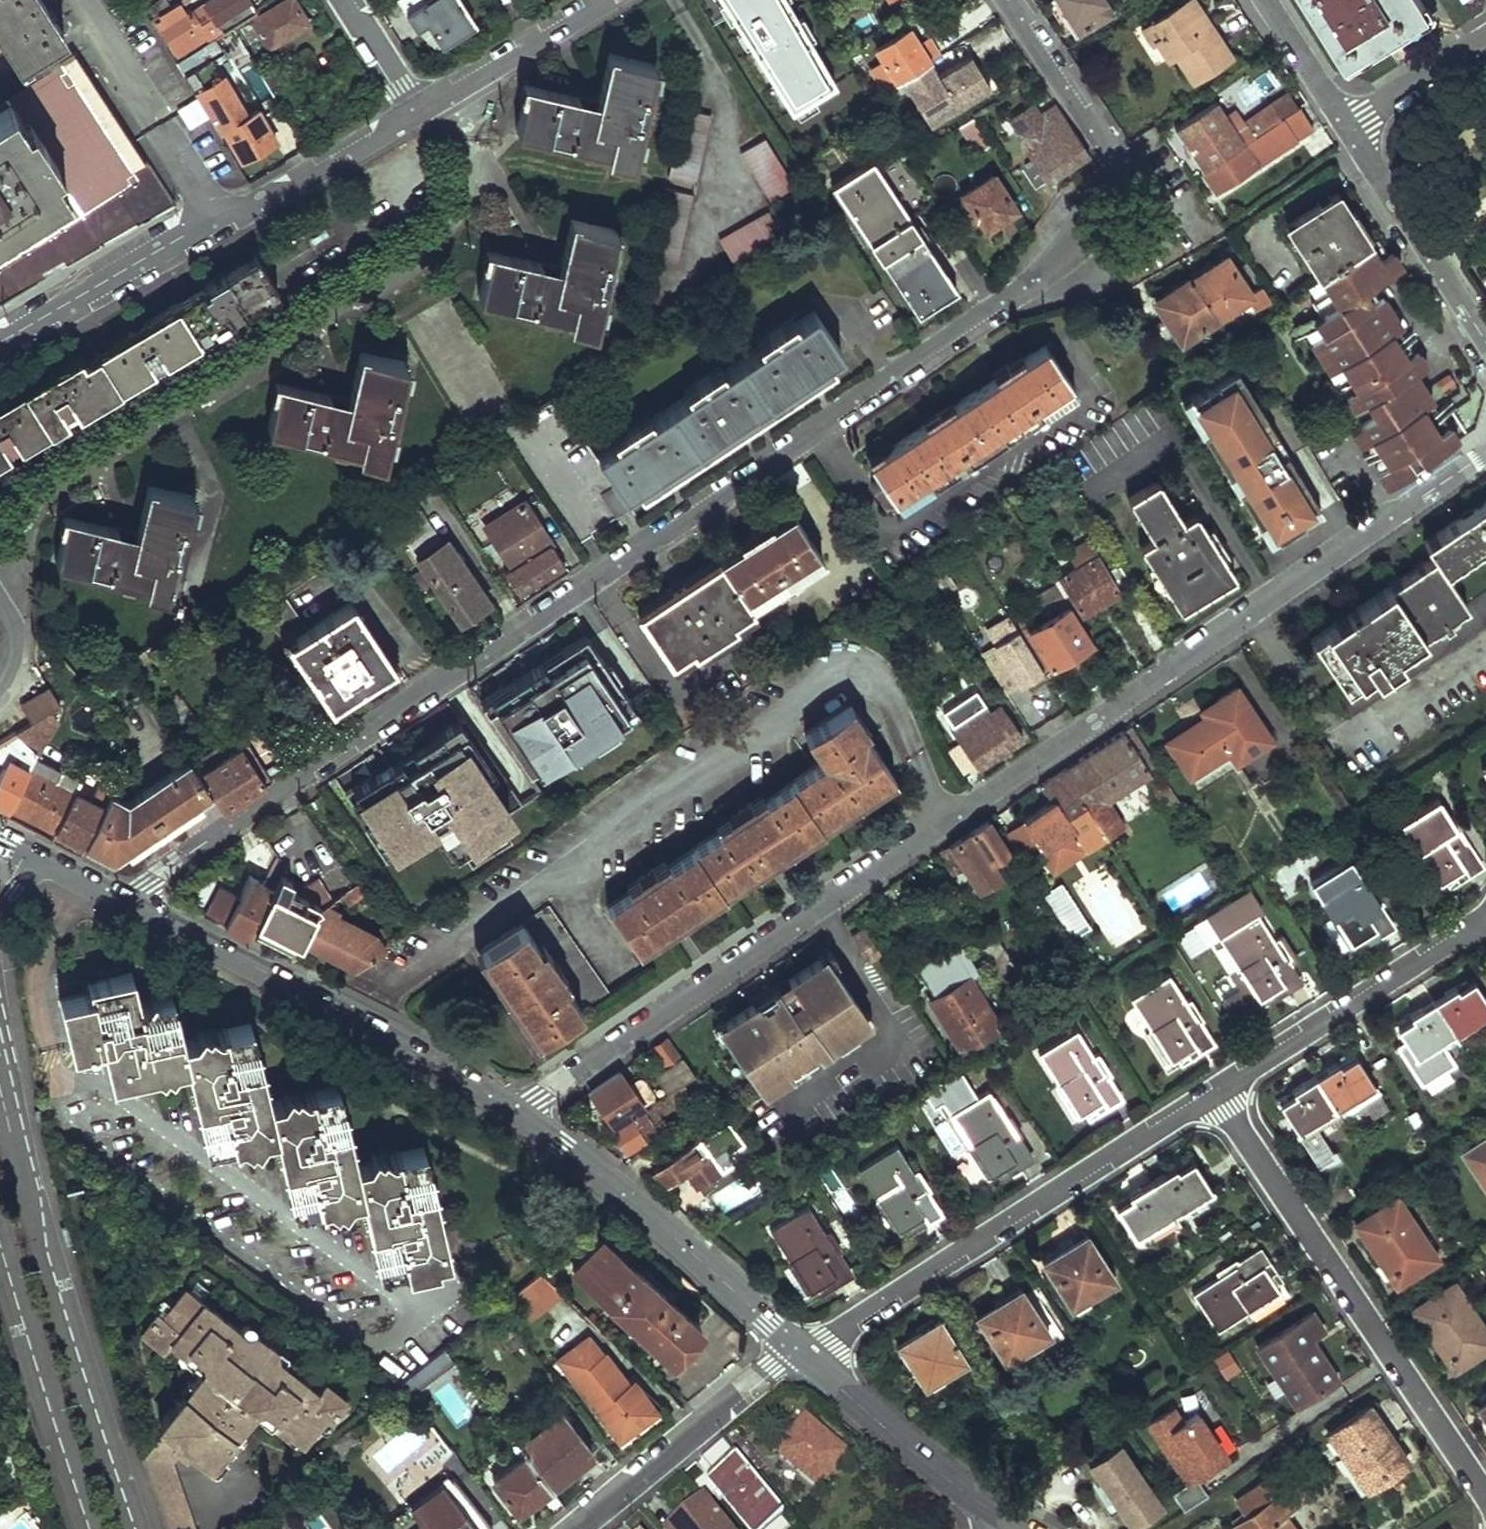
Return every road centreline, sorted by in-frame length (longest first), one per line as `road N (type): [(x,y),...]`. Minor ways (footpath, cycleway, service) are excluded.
road 1 (residential): [(132,904),(153,881),(1074,260),(1111,209),(1114,172),(1106,145),(1009,0)]
road 2 (residential): [(519,1115),(1249,615)]
road 3 (residential): [(0,591),(45,493),(408,267)]
road 4 (residential): [(799,1351),(1107,1157),(1218,1097)]
road 5 (residential): [(1218,1097),(1485,1500)]
road 6 (secondary): [(139,1528),(0,1086)]
road 7 (tertiary): [(519,1115),(450,1070),(132,904)]
road 8 (tertiary): [(799,1351),(659,1224),(519,1115)]
road 9 (residential): [(1218,1097),(1485,923)]
road 10 (secondary): [(0,1242),(91,1528)]
road 11 (residential): [(573,1528),(799,1351)]
road 12 (residential): [(1249,615),(1485,454)]
road 13 (tertiary): [(1022,1528),(936,1470),(799,1351)]
road 14 (residential): [(1485,345),(1347,128)]
road 15 (residential): [(215,218),(0,341)]
road 16 (residential): [(417,112),(264,202),(215,218)]
road 17 (residential): [(100,27),(215,218)]
road 18 (residential): [(607,0),(417,112)]
road 19 (residential): [(1347,128),(1485,35)]
road 20 (residential): [(1347,128),(1265,0)]
road 21 (residential): [(1249,615),(1335,733)]
road 22 (residential): [(346,0),(417,112)]

